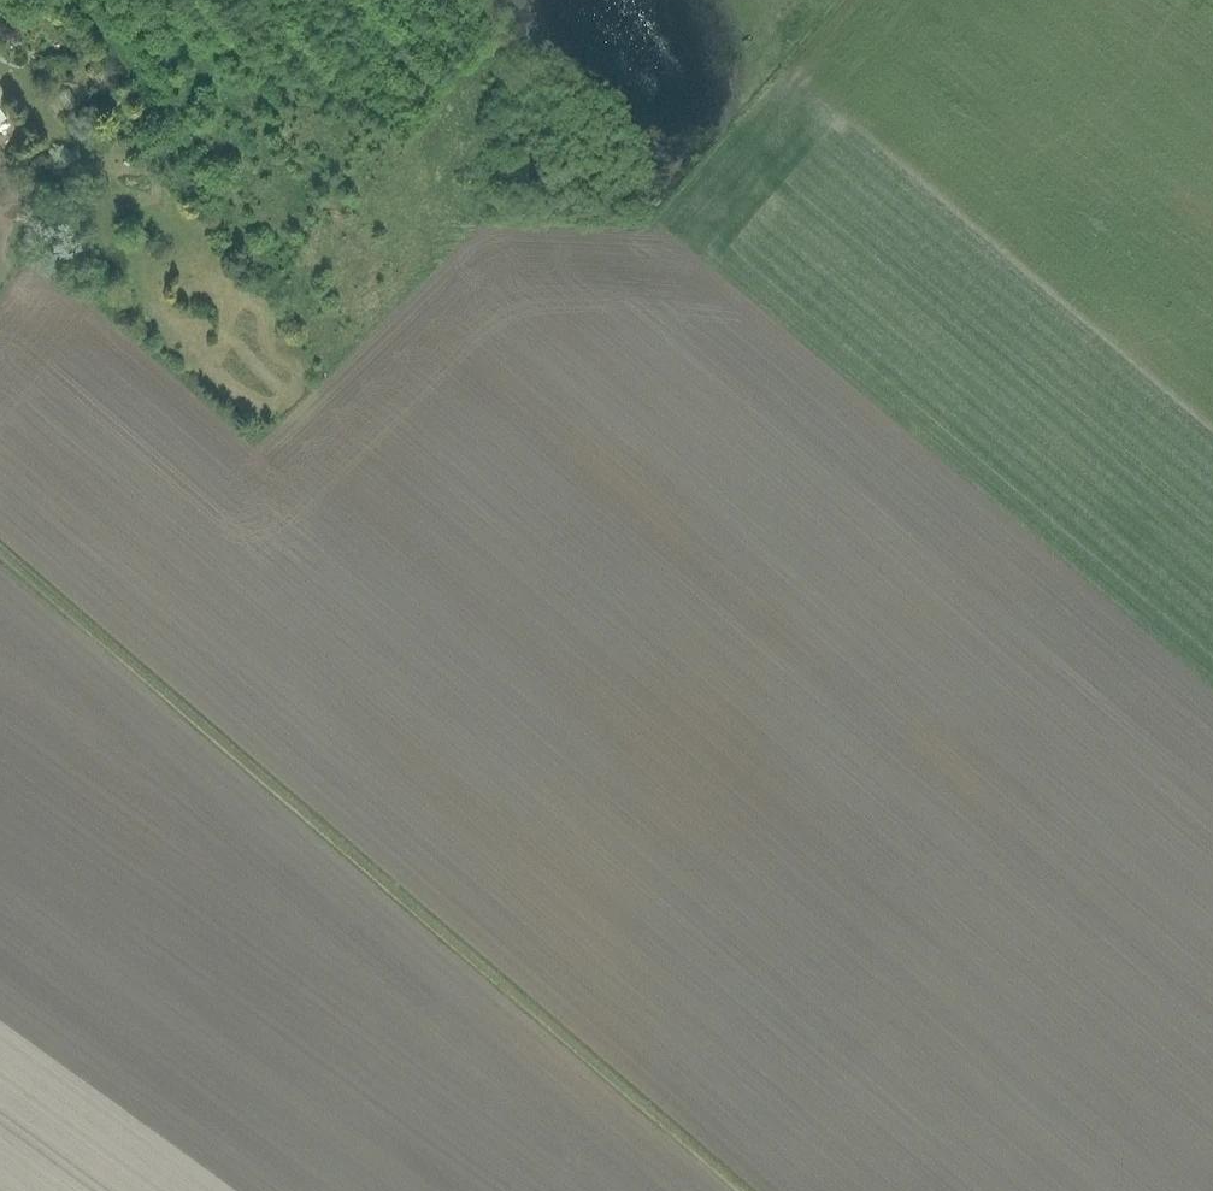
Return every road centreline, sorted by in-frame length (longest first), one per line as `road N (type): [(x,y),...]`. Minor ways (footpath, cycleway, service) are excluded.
road 1 (track): [(745,1190),(0,551)]

